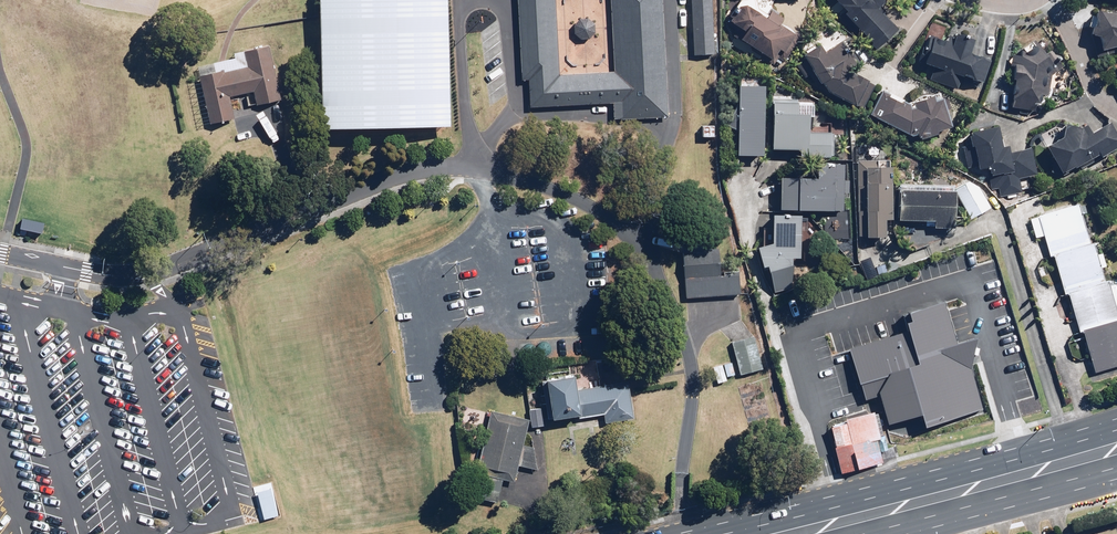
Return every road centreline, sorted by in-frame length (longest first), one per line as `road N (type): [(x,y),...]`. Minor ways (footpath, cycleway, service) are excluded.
road 1 (primary): [(703,533),(1116,425)]
road 2 (primary): [(1116,470),(866,533)]

